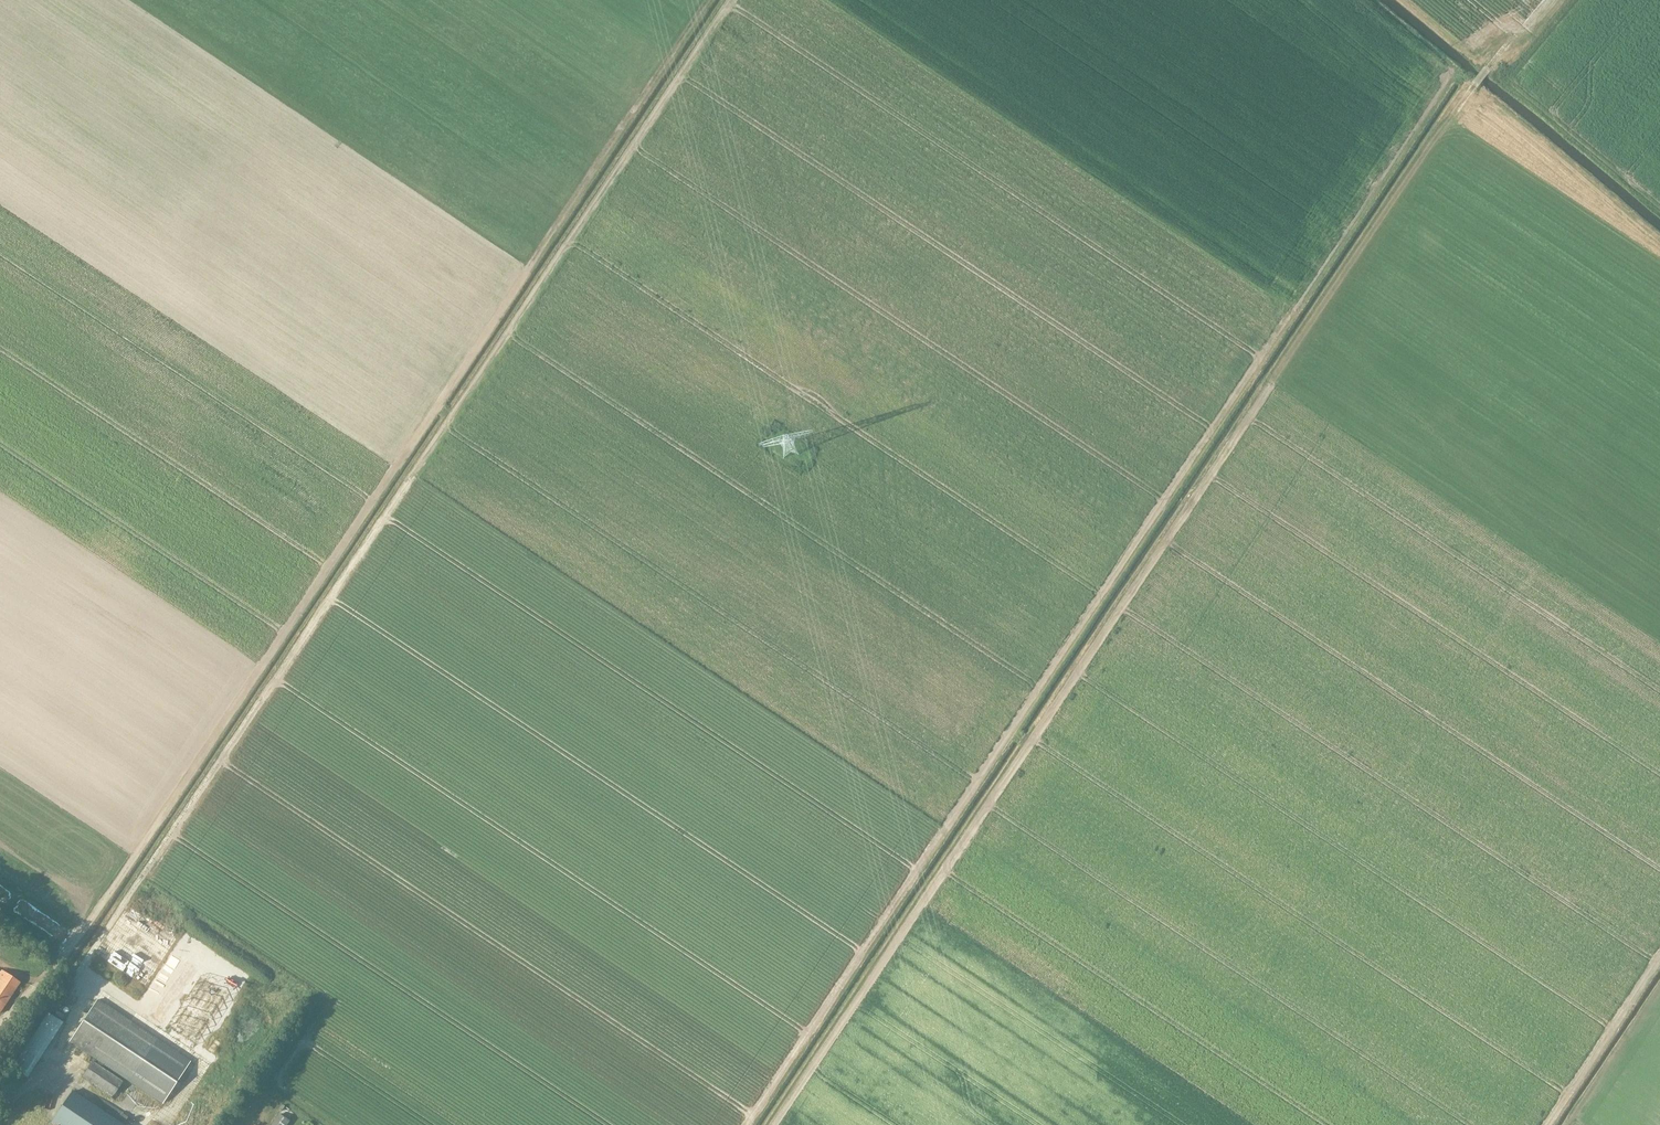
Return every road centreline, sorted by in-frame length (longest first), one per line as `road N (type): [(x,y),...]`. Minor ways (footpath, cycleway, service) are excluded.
road 1 (track): [(1558,0),(1502,51),(1456,116)]

